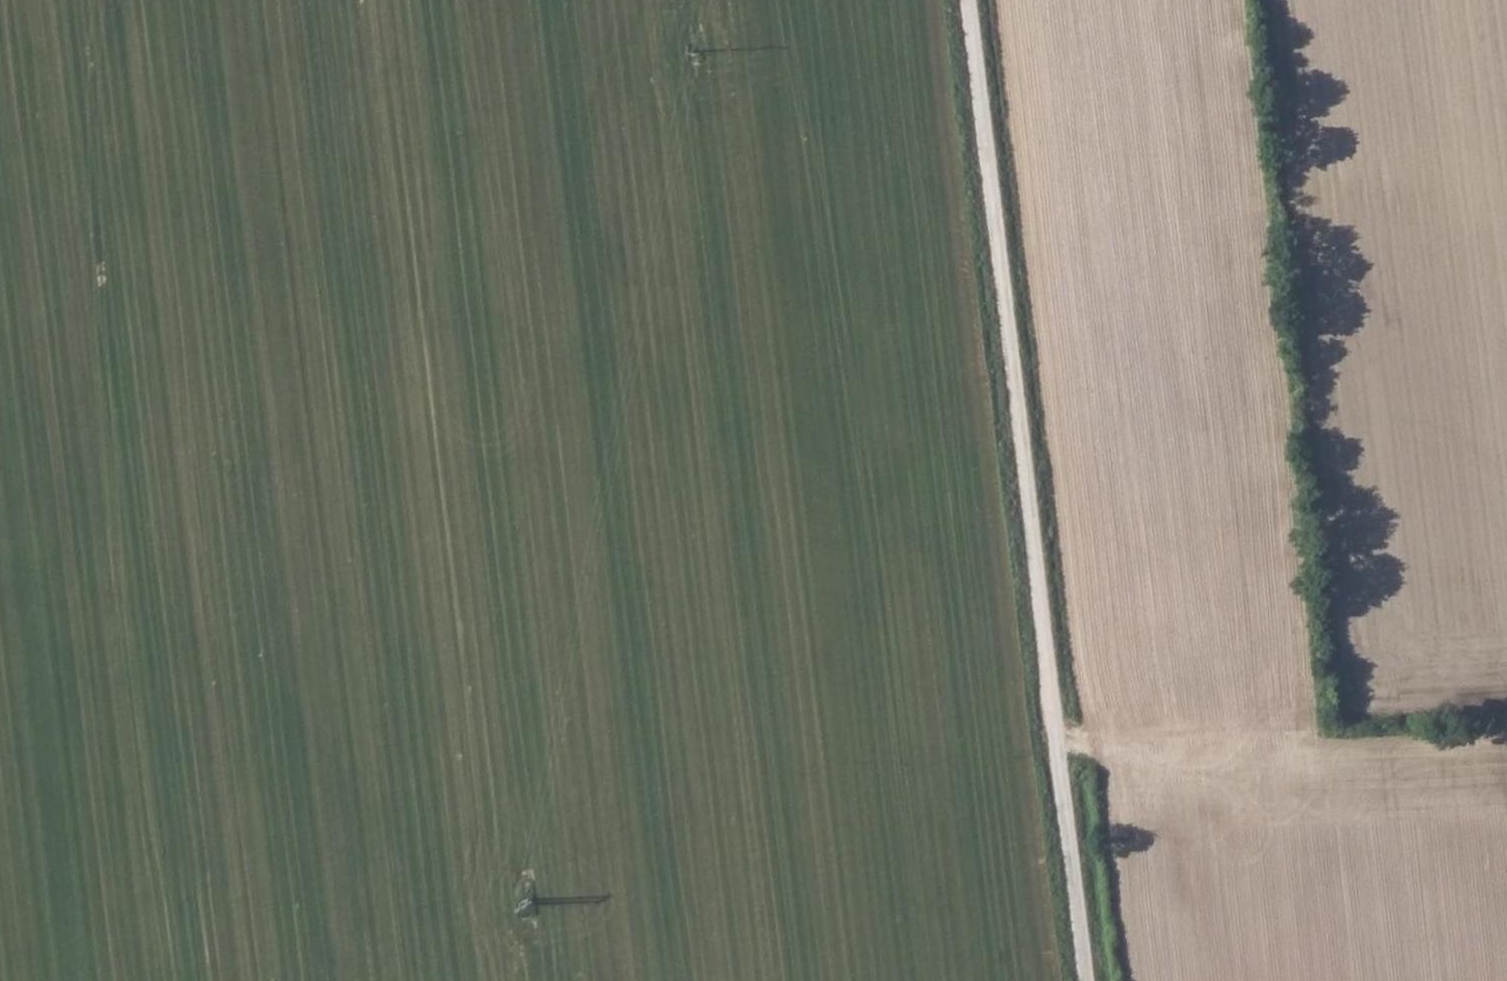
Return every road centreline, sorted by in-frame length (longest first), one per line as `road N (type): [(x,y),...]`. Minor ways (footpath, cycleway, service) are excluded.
road 1 (unclassified): [(1088,980),(969,0)]

